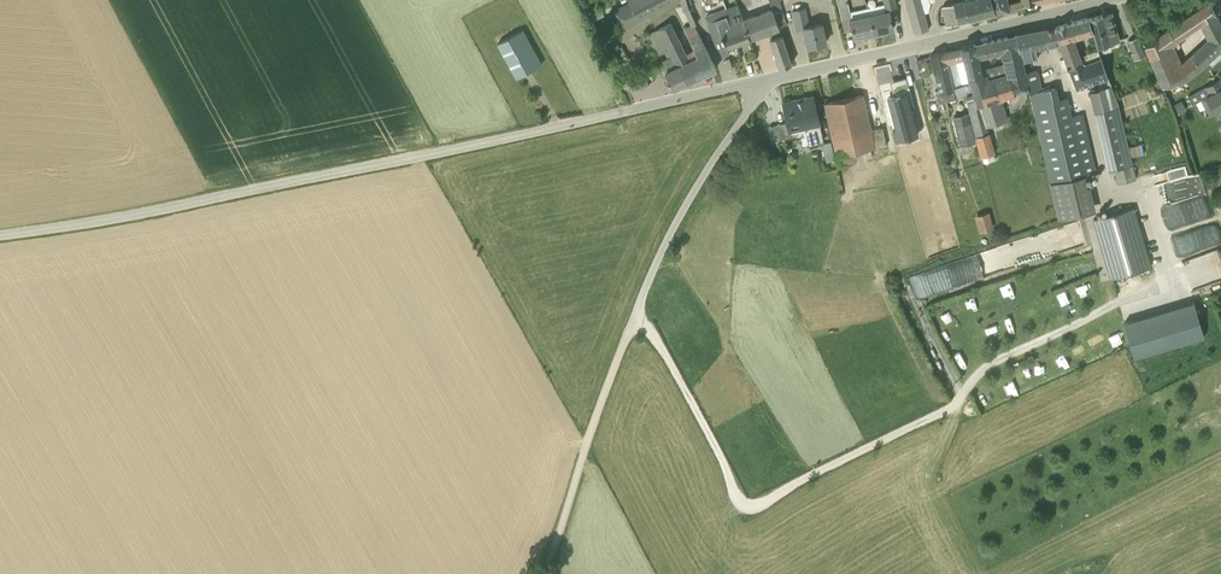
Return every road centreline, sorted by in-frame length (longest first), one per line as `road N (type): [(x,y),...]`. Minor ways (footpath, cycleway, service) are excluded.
road 1 (unclassified): [(0,235),(248,192),(762,80)]
road 2 (track): [(634,317),(664,352),(736,497),(752,507),(955,405),(969,381),(1008,355),(1163,284)]
road 3 (unclassified): [(543,573),(661,253),(762,80)]
road 4 (unclassified): [(762,80),(1103,0)]

